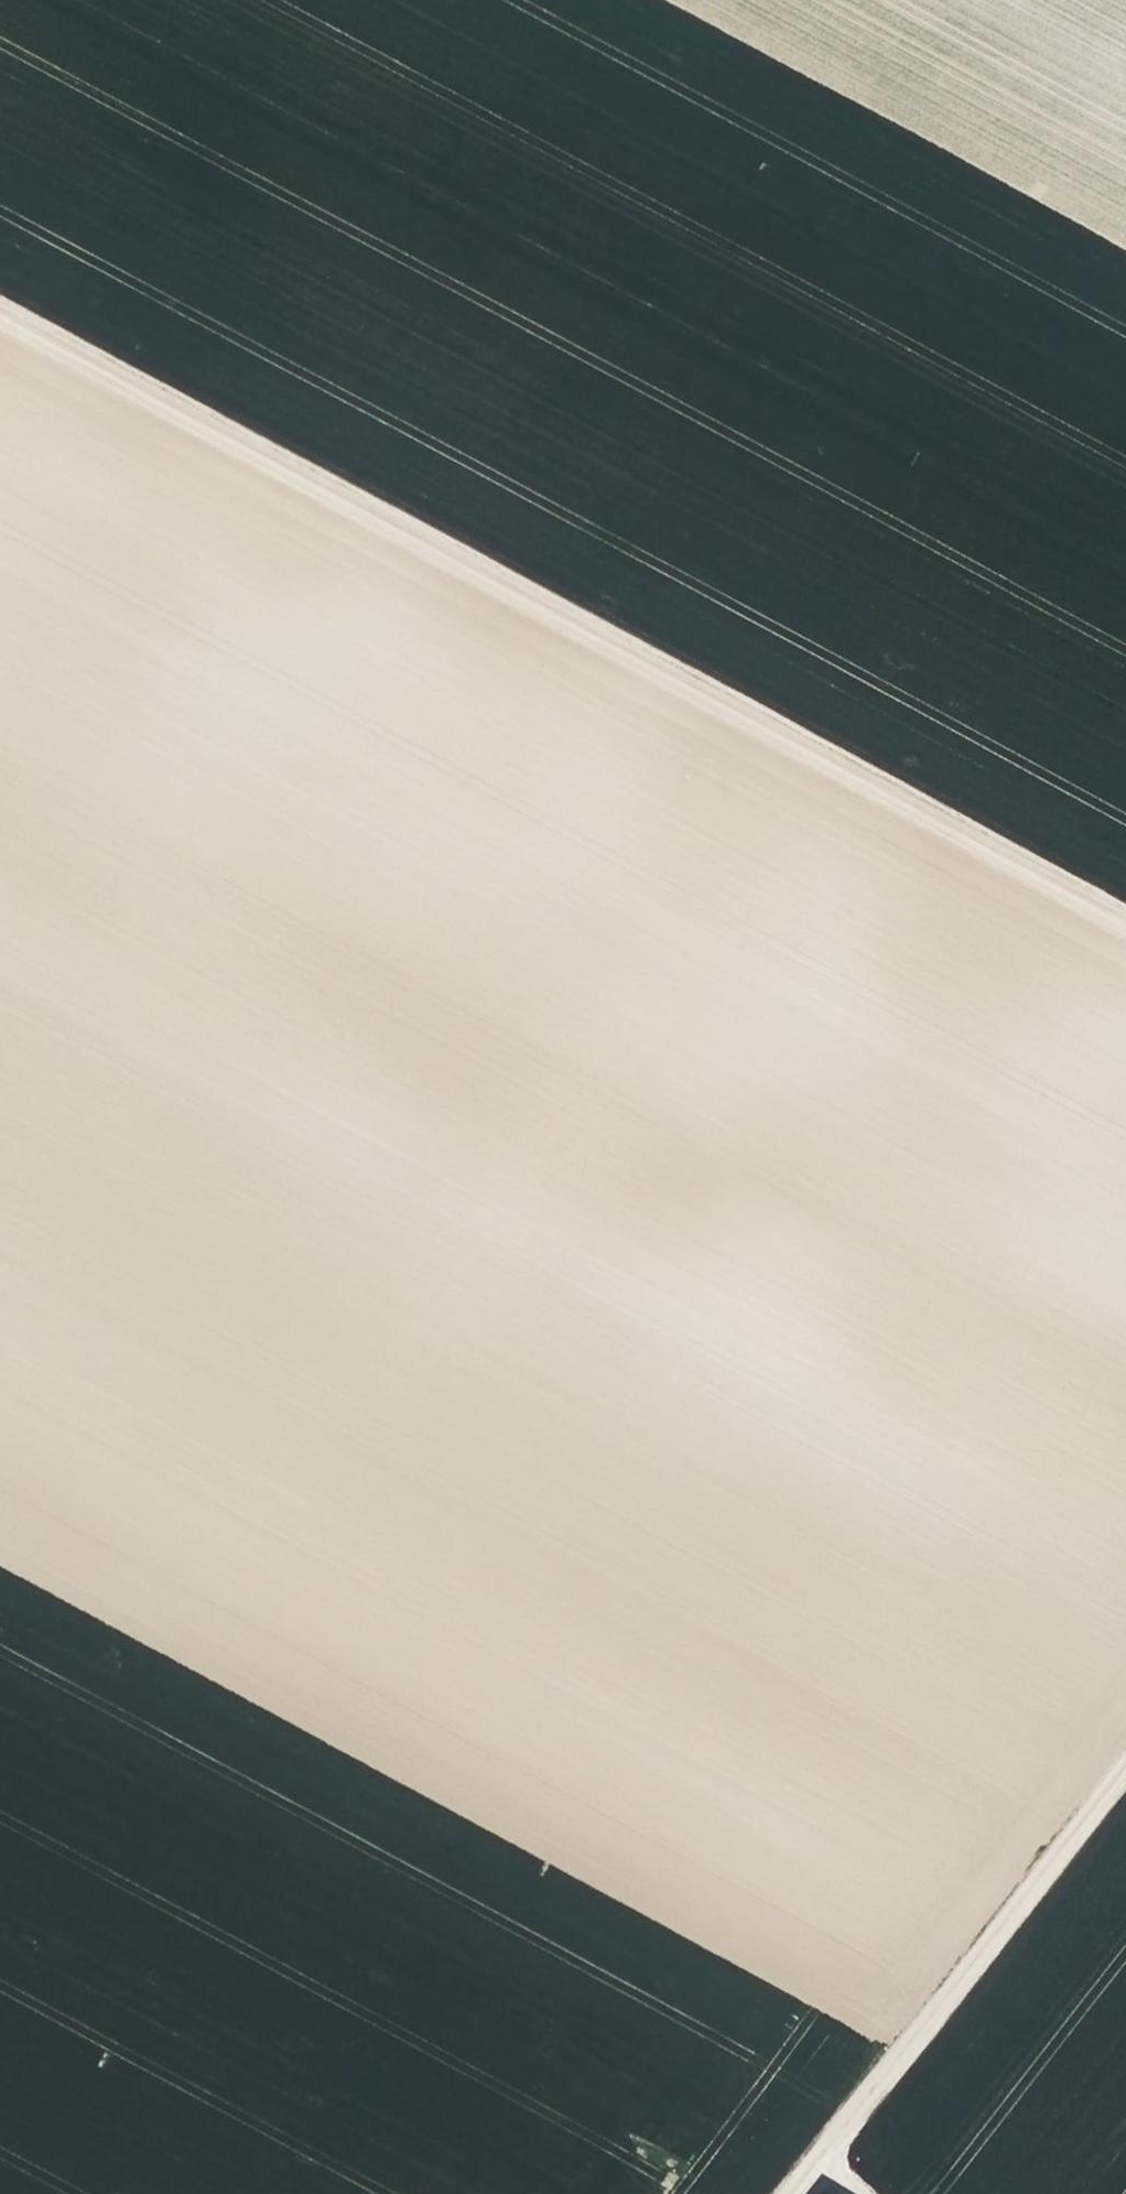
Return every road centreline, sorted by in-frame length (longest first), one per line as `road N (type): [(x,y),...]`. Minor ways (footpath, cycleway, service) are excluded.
road 1 (track): [(1125,923),(0,314)]
road 2 (track): [(1125,1761),(783,2193)]

